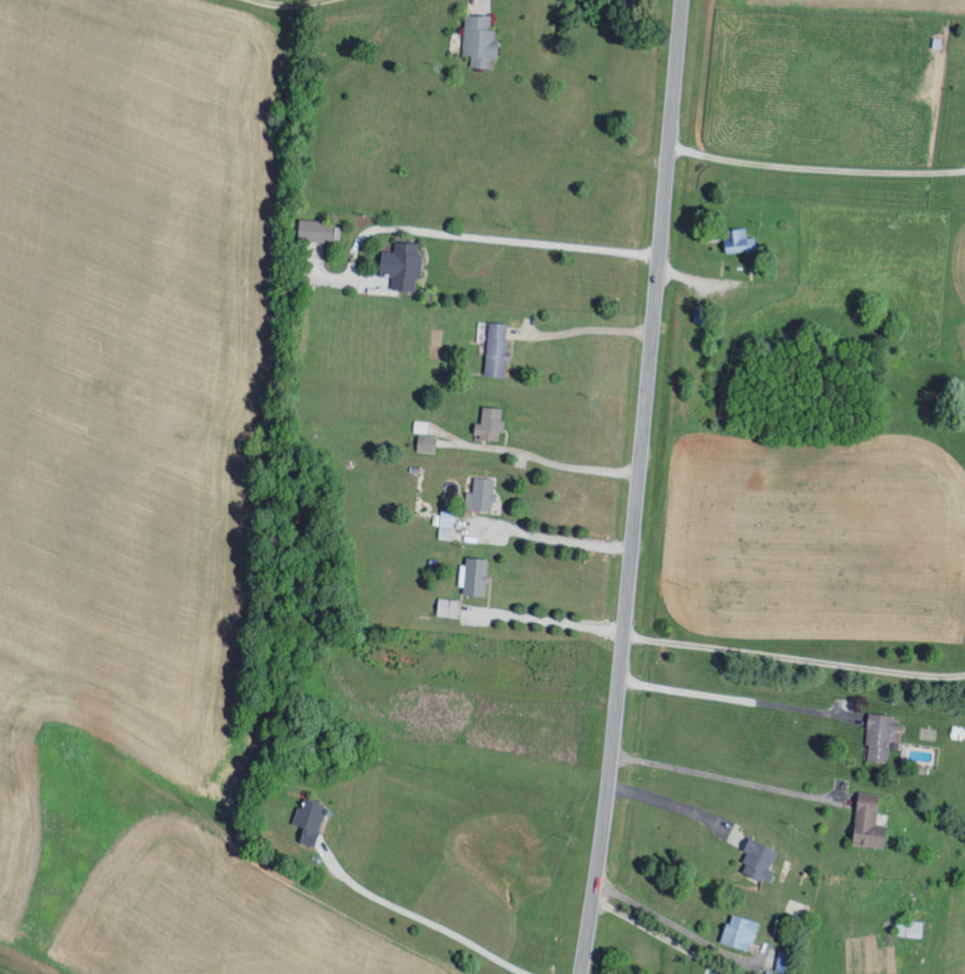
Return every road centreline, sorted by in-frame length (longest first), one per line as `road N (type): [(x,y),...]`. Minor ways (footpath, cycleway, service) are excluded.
road 1 (primary): [(582,973),(612,764),(684,0)]
road 2 (residential): [(363,973),(142,832),(0,777)]

